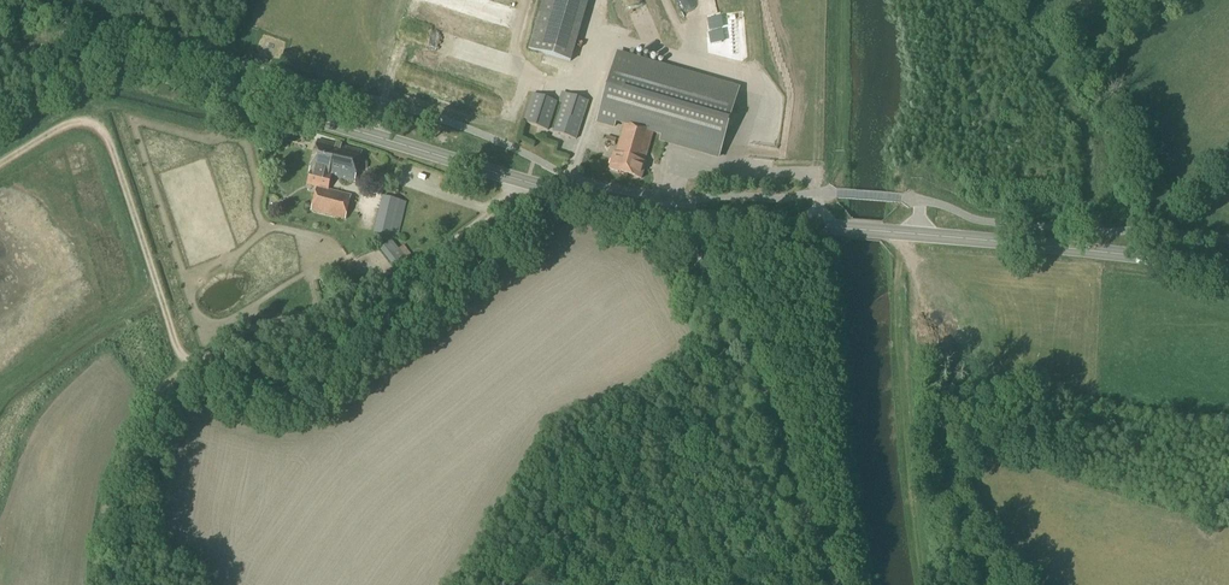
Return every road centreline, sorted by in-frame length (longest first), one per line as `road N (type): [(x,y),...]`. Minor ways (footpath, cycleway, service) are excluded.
road 1 (track): [(98,584),(116,467),(160,398),(258,322),(295,337),(489,213)]
road 2 (secondary): [(1228,270),(670,217)]
road 3 (secondary): [(0,53),(195,89),(452,161)]
road 4 (unclassified): [(832,584),(738,339),(670,217)]
road 5 (secondary): [(670,217),(452,161)]
road 6 (track): [(830,0),(829,159),(816,197)]
road 7 (track): [(0,401),(159,295)]

